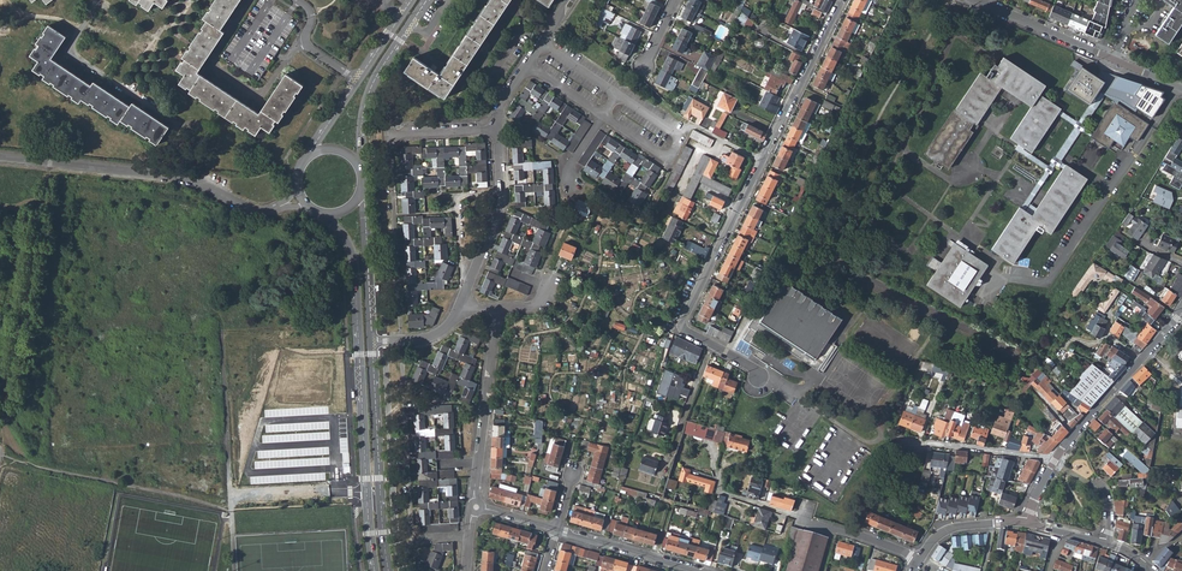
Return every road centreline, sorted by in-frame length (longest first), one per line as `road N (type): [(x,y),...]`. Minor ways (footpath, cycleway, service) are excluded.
road 1 (residential): [(843,0),(684,316),(686,331),(711,344)]
road 2 (tertiary): [(322,213),(353,260),(375,570)]
road 3 (residential): [(0,158),(190,178),(257,210),(301,196)]
road 4 (tertiary): [(389,570),(371,343)]
road 5 (residential): [(1181,89),(974,0)]
road 6 (residential): [(475,506),(497,310)]
road 7 (residential): [(1054,461),(1181,314)]
road 8 (residential): [(97,0),(71,51),(183,128)]
road 9 (residential): [(461,305),(500,206),(498,130)]
road 10 (residential): [(892,439),(1054,461)]
road 11 (tertiary): [(371,343),(360,193)]
road 12 (residential): [(556,529),(695,570)]
road 13 (tertiary): [(356,163),(369,88),(389,46)]
road 14 (residential): [(918,559),(943,530),(1026,523)]
road 15 (residential): [(523,0),(502,25),(485,69),(486,89),(503,100)]

